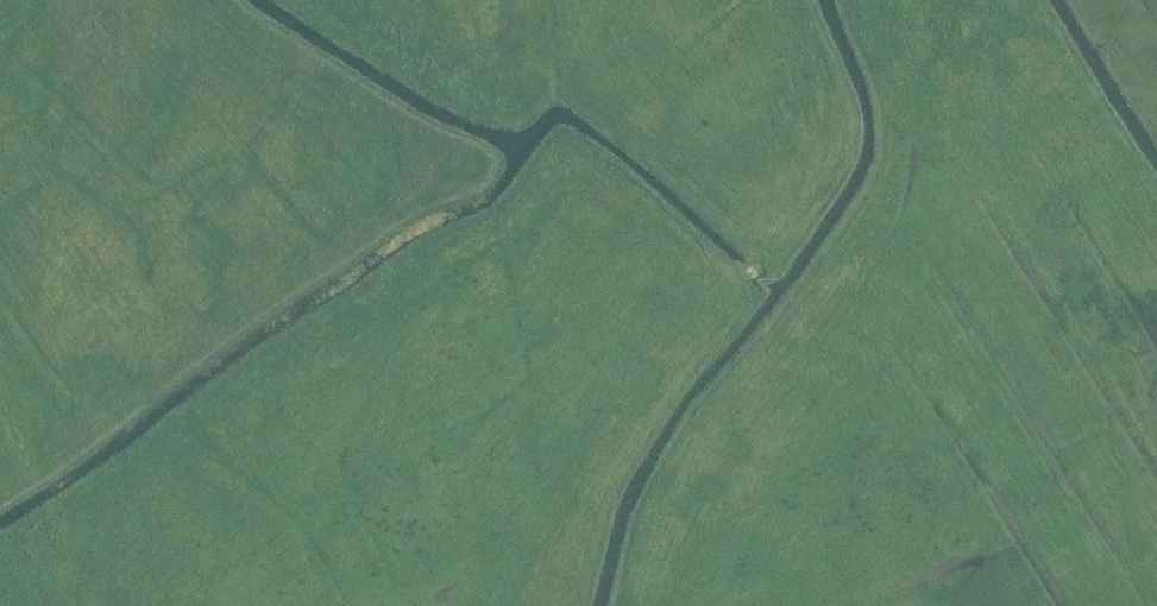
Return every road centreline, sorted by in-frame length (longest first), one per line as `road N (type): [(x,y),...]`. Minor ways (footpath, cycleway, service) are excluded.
road 1 (track): [(632,605),(661,501),(799,337),(901,150),(856,0)]

